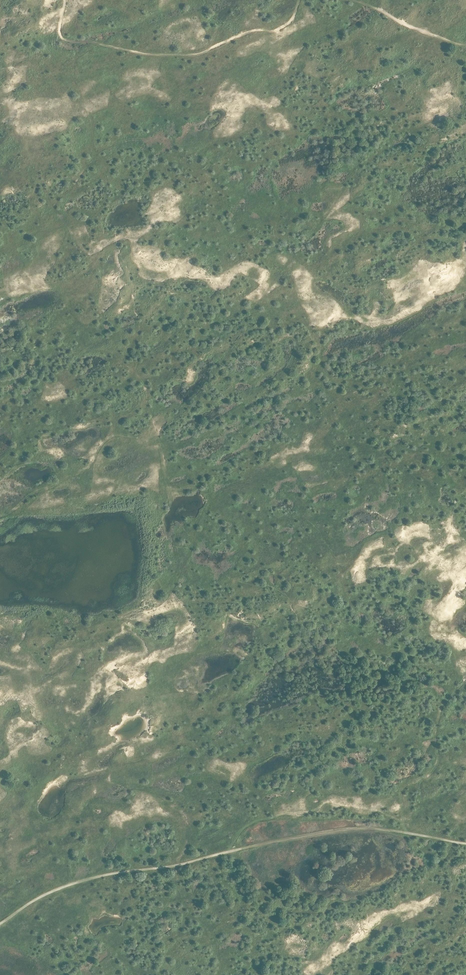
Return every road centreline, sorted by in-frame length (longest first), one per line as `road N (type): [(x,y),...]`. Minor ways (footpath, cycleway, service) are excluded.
road 1 (track): [(0,923),(84,880),(334,831),(405,832)]

